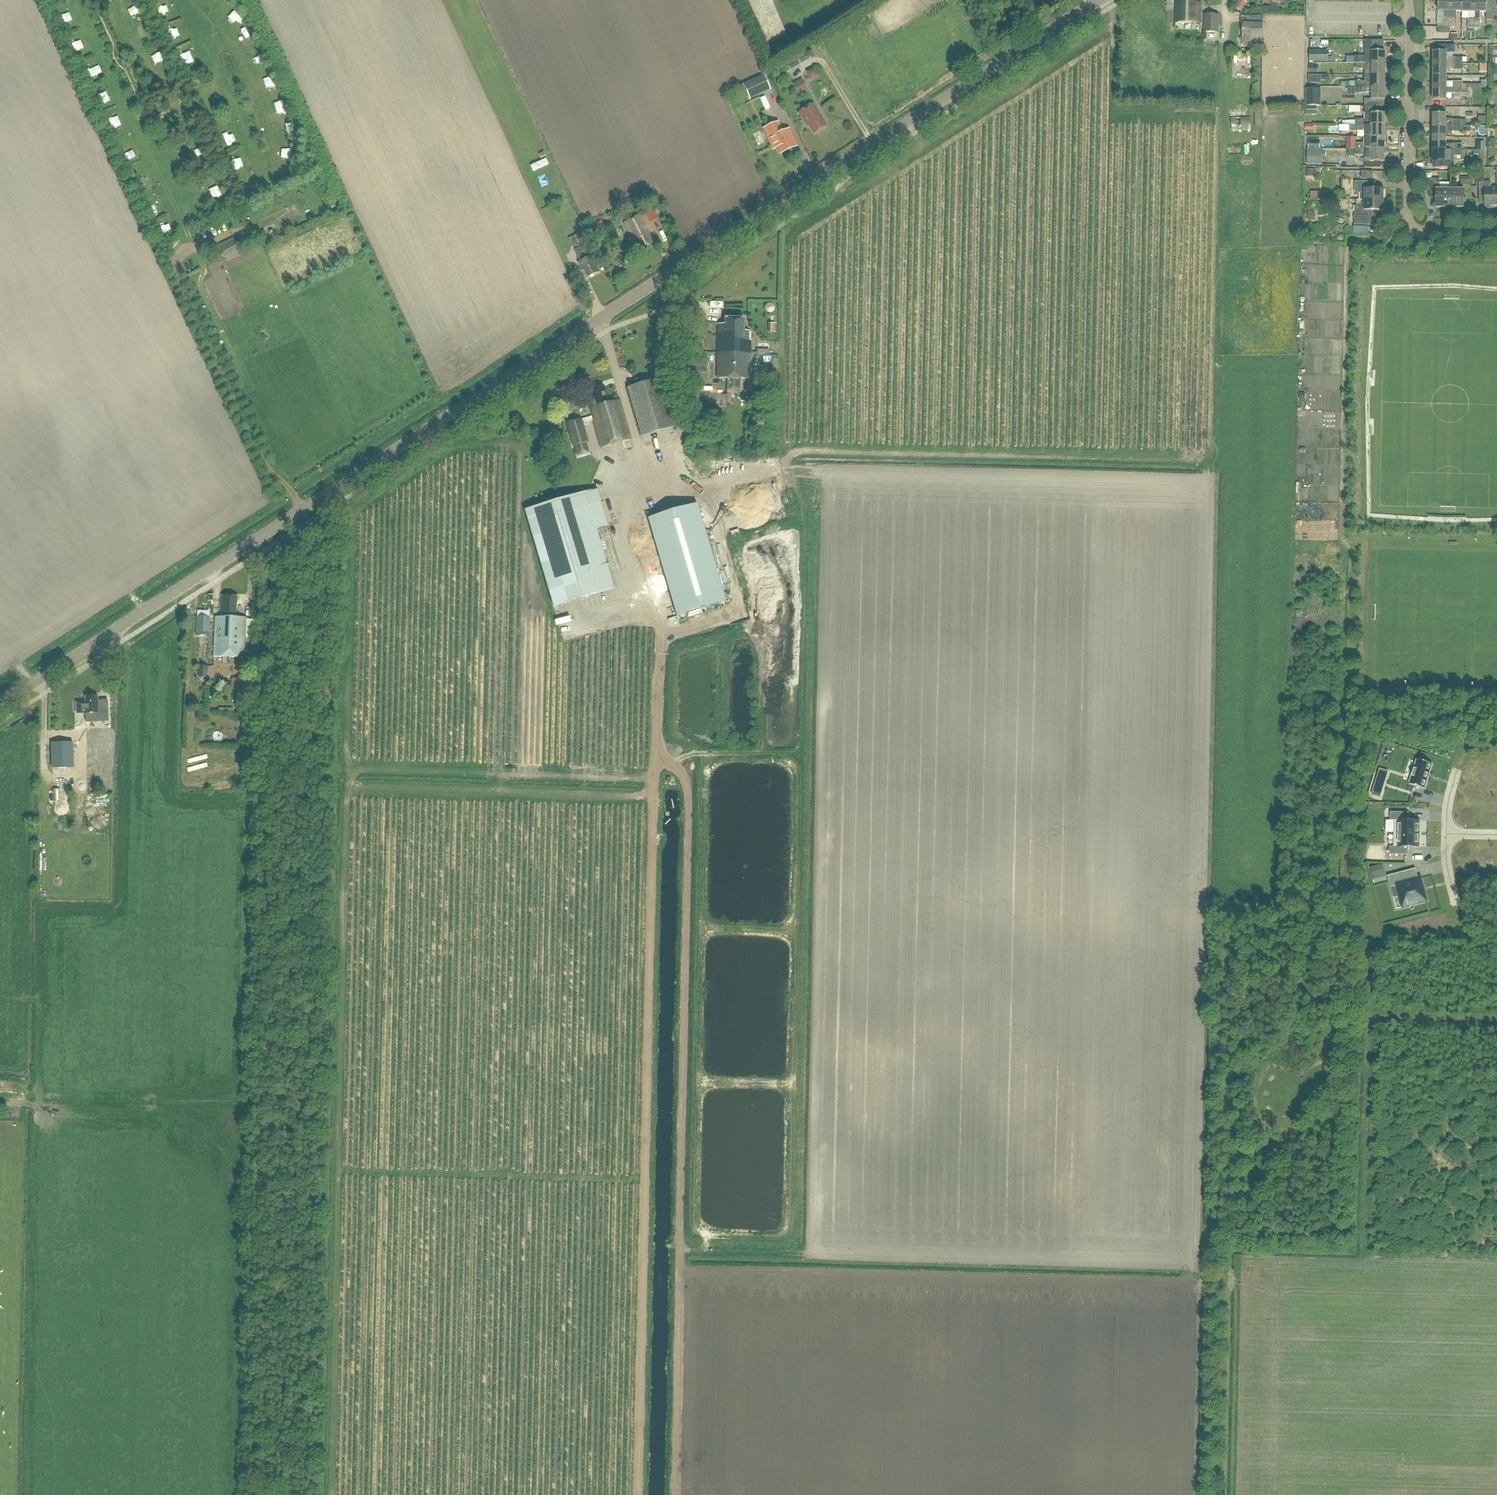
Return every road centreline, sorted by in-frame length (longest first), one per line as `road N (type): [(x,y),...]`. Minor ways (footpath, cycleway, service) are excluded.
road 1 (tertiary): [(0,703),(1097,0)]
road 2 (track): [(354,493),(334,1494)]
road 3 (track): [(672,761),(802,759),(805,524),(801,496),(785,480),(793,456),(1193,466)]
road 4 (track): [(659,690),(636,1494)]
road 5 (track): [(677,1494),(688,781),(672,761)]
road 6 (track): [(802,759),(791,1238),(782,1247),(681,1246)]
road 7 (residential): [(1496,231),(1409,231),(1409,0)]
road 8 (track): [(303,509),(269,473),(175,268)]
road 9 (track): [(872,145),(806,27)]

